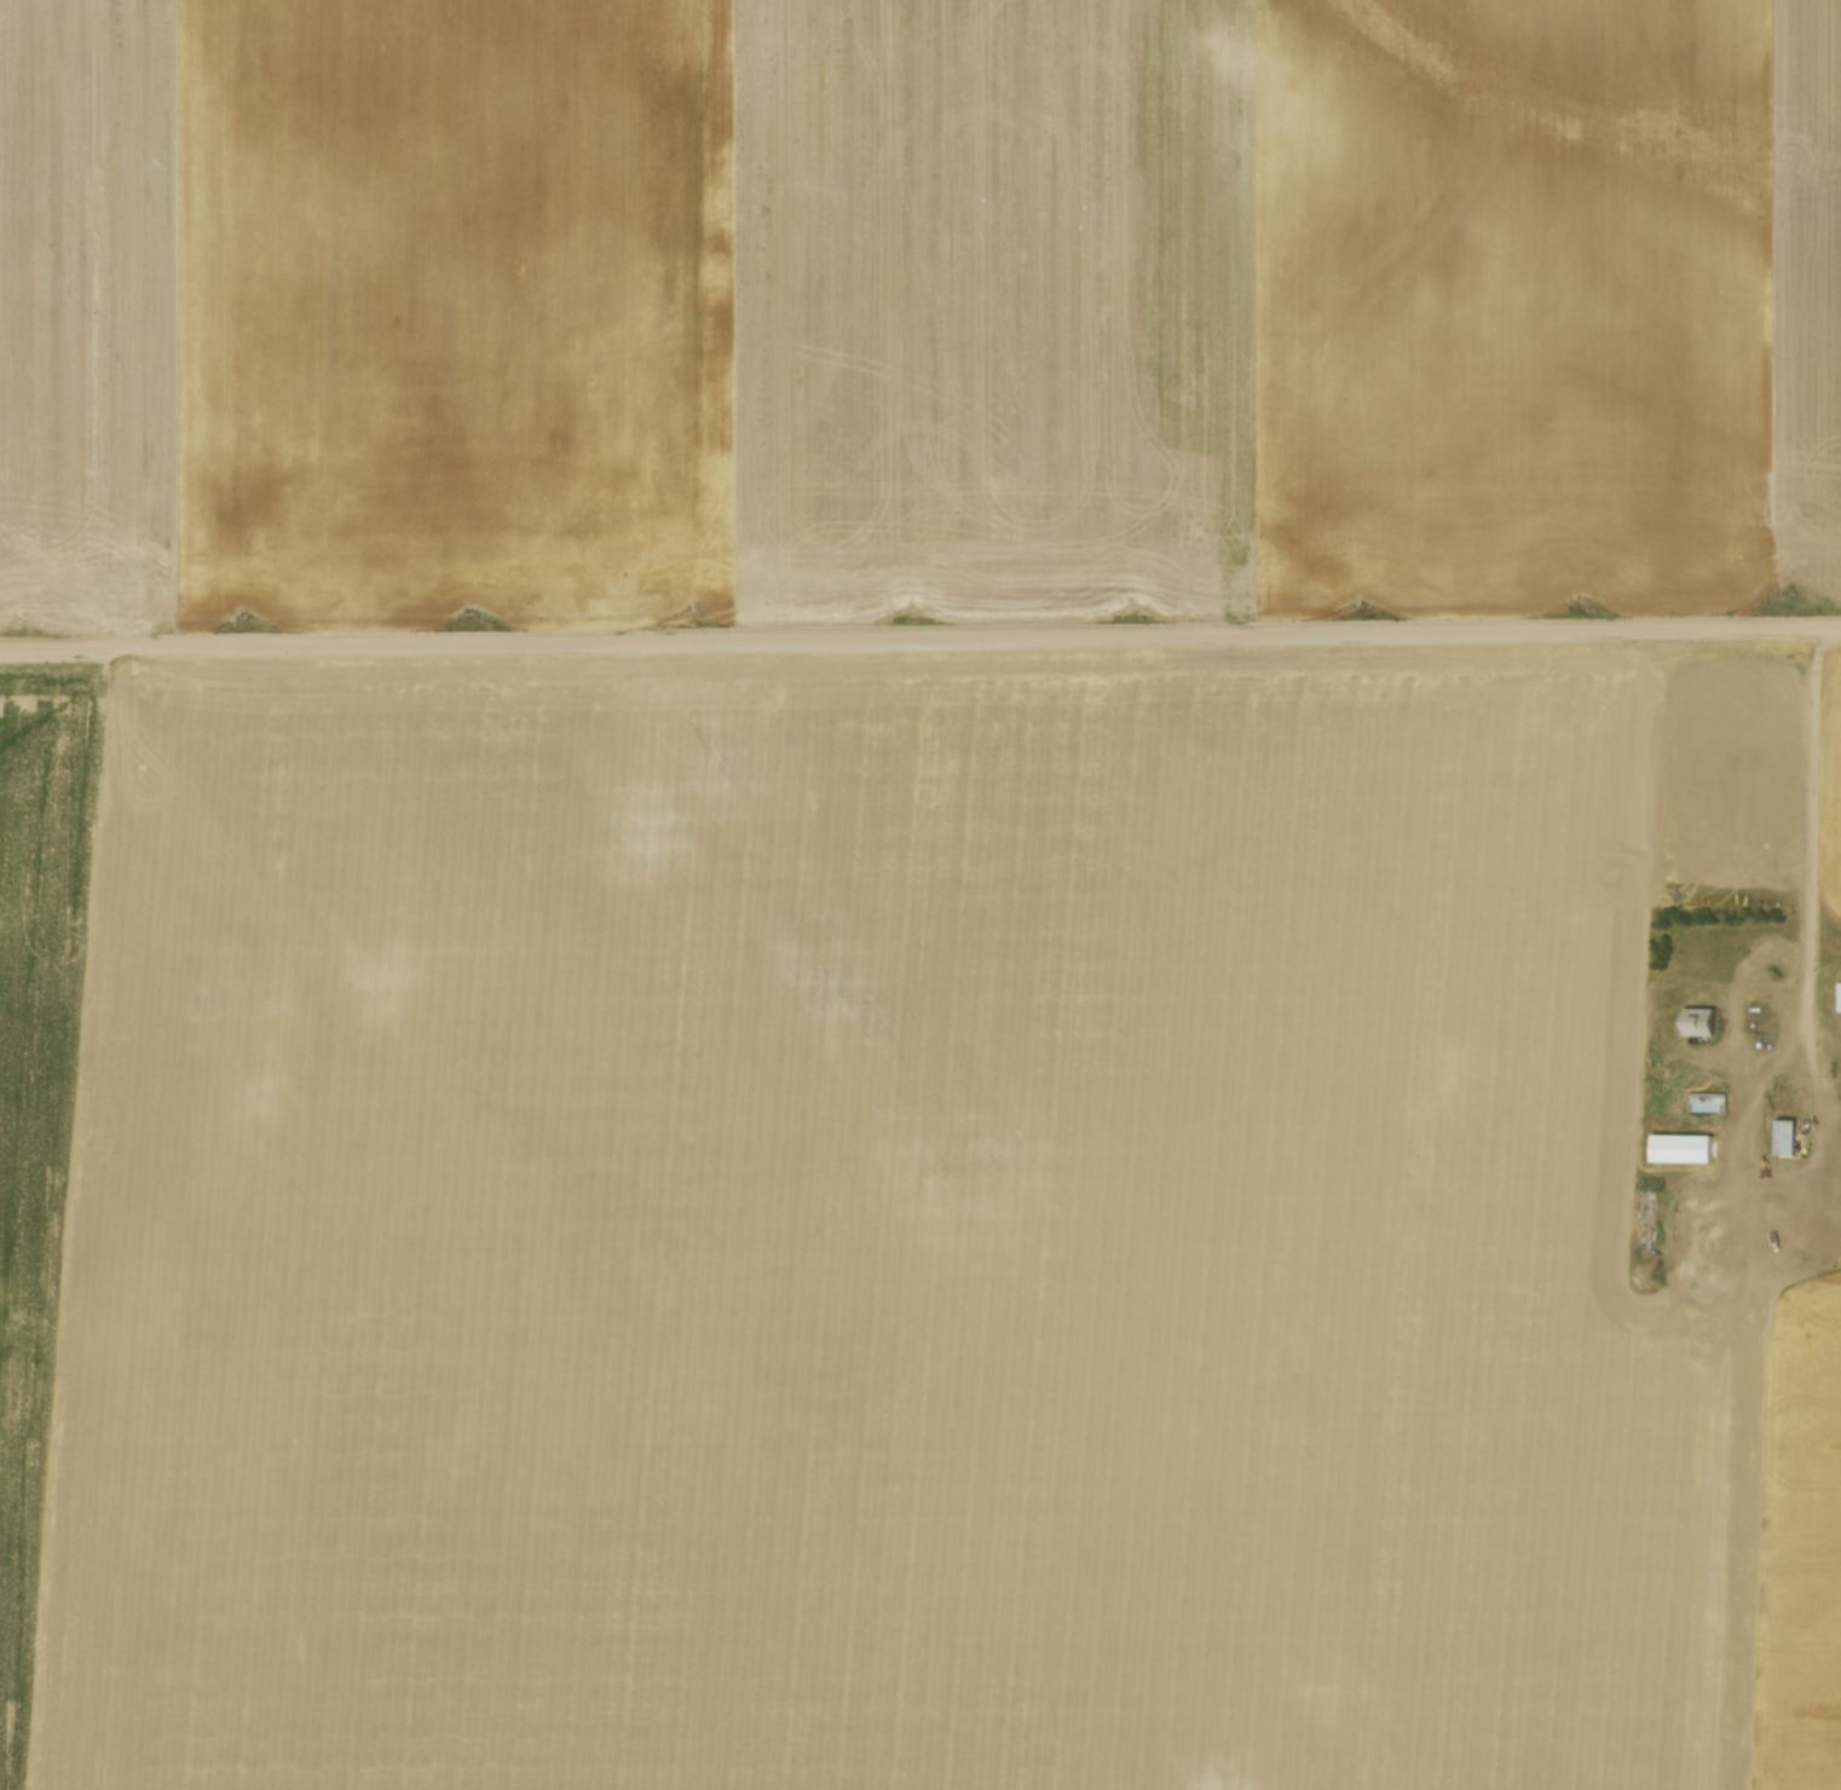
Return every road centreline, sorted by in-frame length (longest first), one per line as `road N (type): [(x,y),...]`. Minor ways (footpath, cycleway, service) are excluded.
road 1 (residential): [(0,649),(1840,630)]

